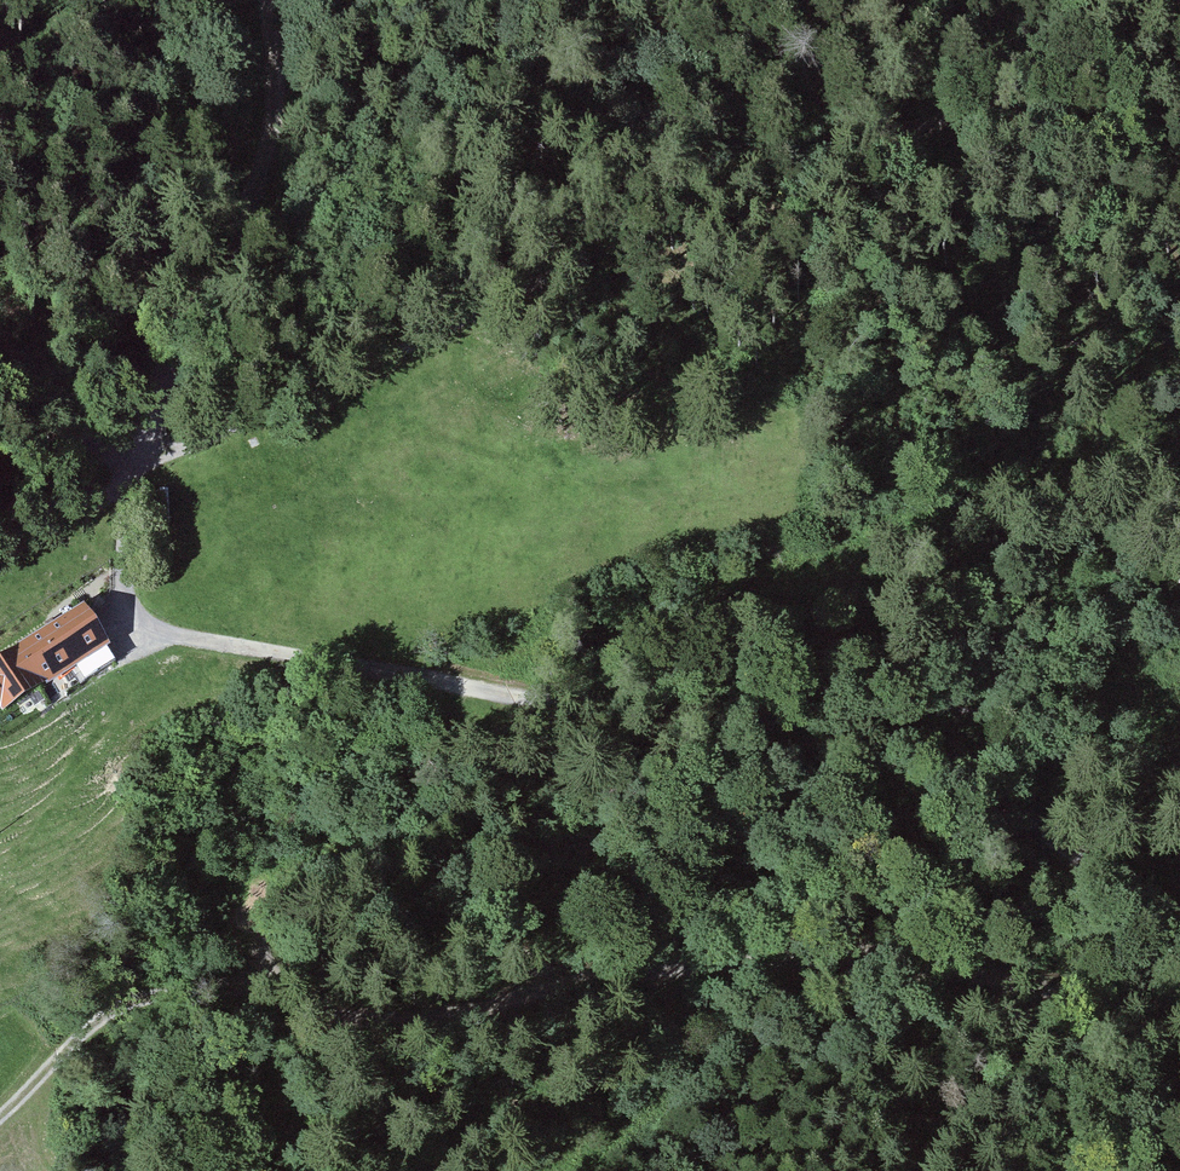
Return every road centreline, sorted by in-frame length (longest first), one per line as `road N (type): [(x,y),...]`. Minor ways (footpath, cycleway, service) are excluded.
road 1 (track): [(1175,0),(977,118),(168,458),(126,488)]
road 2 (track): [(421,675),(811,721),(924,752),(1179,938)]
road 3 (track): [(421,675),(1179,458)]
road 4 (track): [(266,0),(274,54),(265,145),(126,488)]
road 5 (track): [(126,488),(121,555),(127,608),(162,636),(421,675)]
road 6 (track): [(0,1113),(102,1023),(286,897)]
road 7 (track): [(126,488),(110,461),(0,382)]

